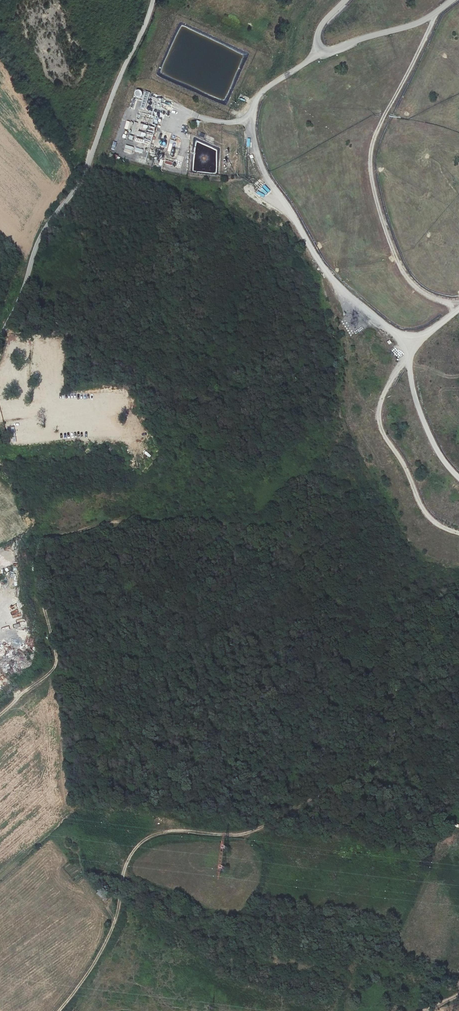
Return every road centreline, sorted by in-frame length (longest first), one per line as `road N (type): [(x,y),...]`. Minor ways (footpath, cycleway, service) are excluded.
road 1 (track): [(55,668),(37,585),(39,546),(108,523),(198,523),(286,541),(313,562),(383,700),(374,769),(235,838),(174,832),(144,842),(126,870),(102,952),(59,1010)]
road 2 (track): [(245,117),(263,171),(322,272),(407,348),(433,443),(458,478)]
road 3 (unclassified): [(152,0),(77,189),(41,235),(0,340)]
road 4 (track): [(458,302),(439,301),(416,286),(396,259),(369,159),(437,11)]
road 5 (track): [(458,307),(407,348),(379,418),(431,524),(458,534)]

